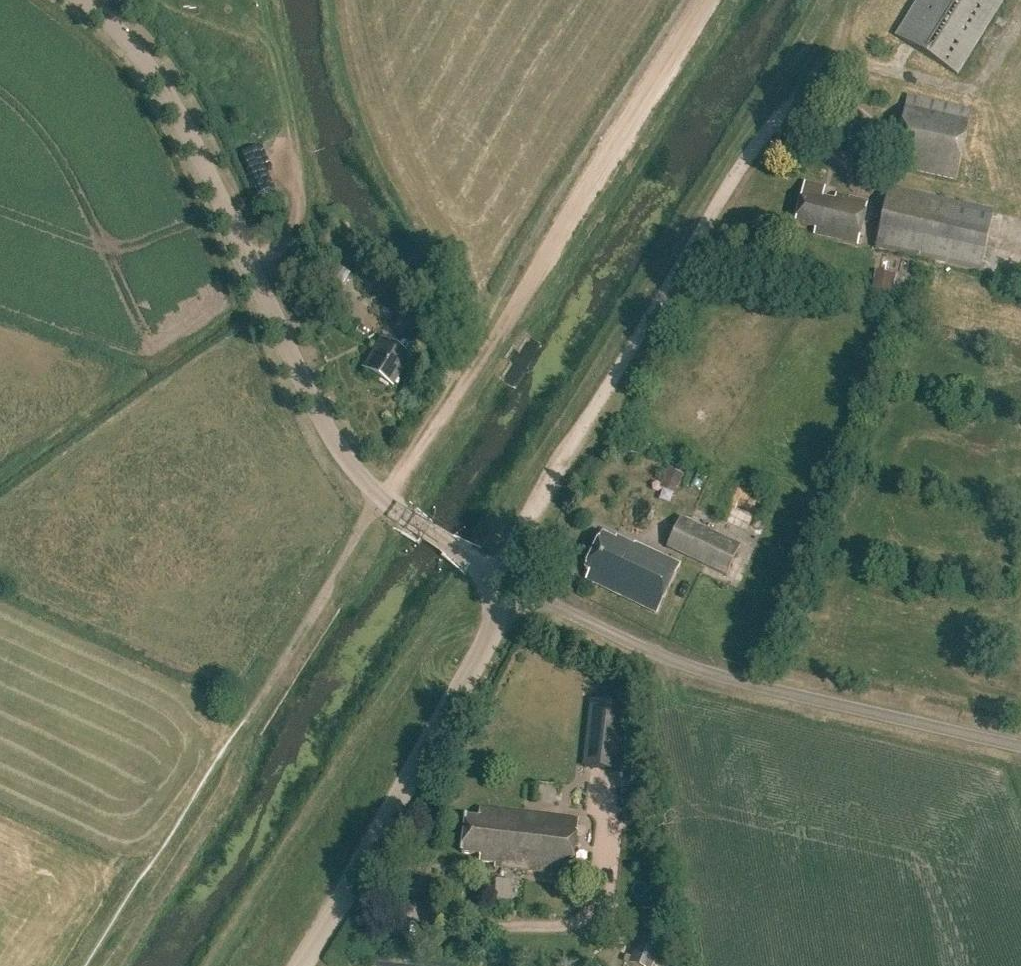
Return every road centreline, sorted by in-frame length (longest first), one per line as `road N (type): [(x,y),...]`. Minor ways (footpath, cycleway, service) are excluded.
road 1 (tertiary): [(493,585),(483,567),(382,504),(339,451),(167,97),(82,0)]
road 2 (track): [(493,585),(774,115),(828,64),(850,3)]
road 3 (track): [(707,0),(426,449),(382,504)]
road 4 (unclassified): [(1020,744),(842,702),(600,629),(493,585)]
road 5 (tertiary): [(298,965),(495,621),(493,585)]

